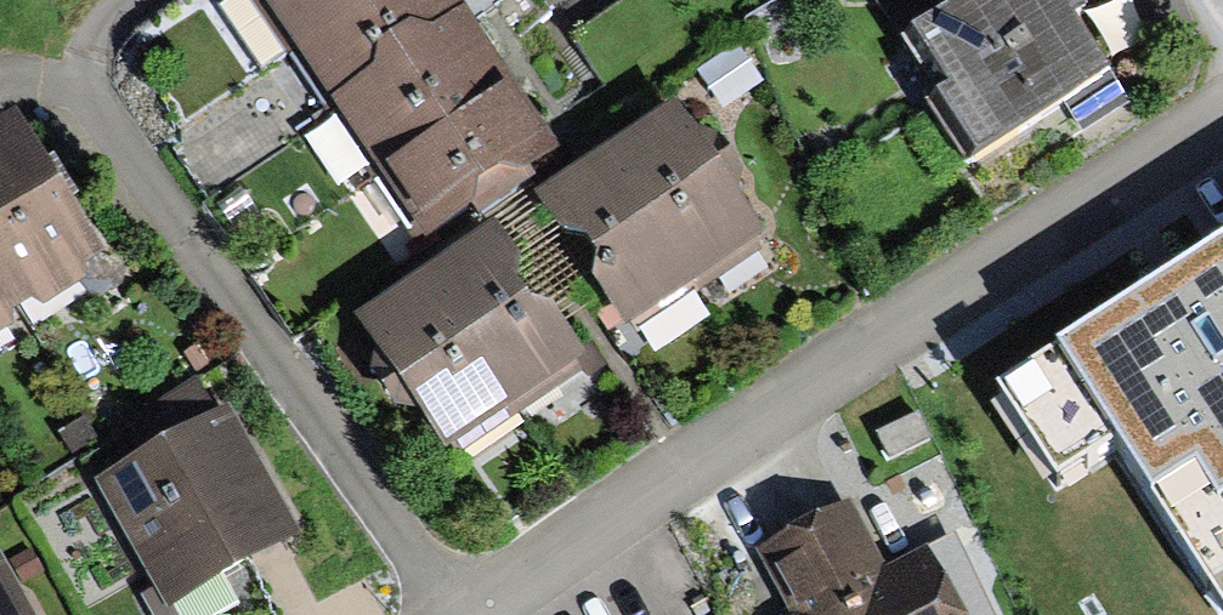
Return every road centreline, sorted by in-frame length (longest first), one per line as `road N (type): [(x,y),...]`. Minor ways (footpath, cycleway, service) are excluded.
road 1 (residential): [(466,614),(1222,110)]

